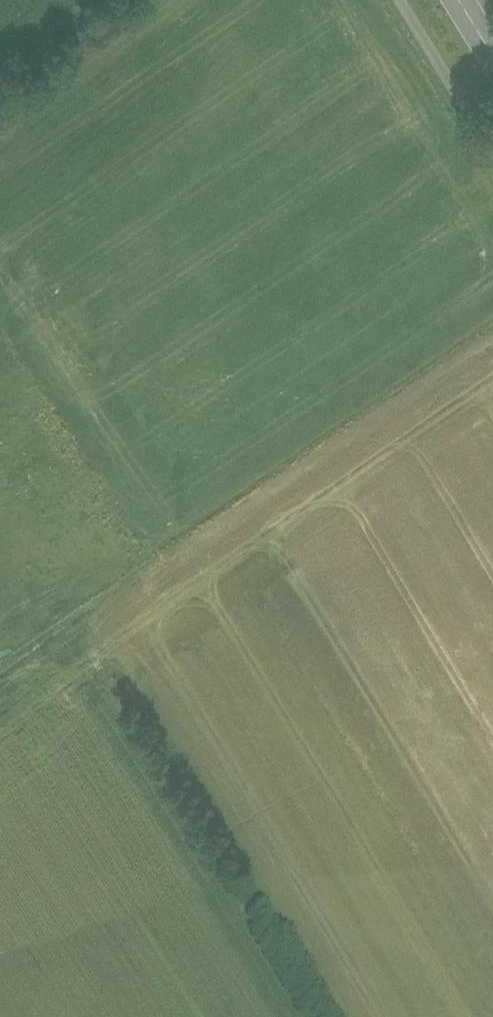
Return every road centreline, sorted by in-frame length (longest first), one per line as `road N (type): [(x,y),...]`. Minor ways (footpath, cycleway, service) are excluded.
road 1 (residential): [(492,150),(400,0)]
road 2 (residential): [(98,0),(0,74)]

